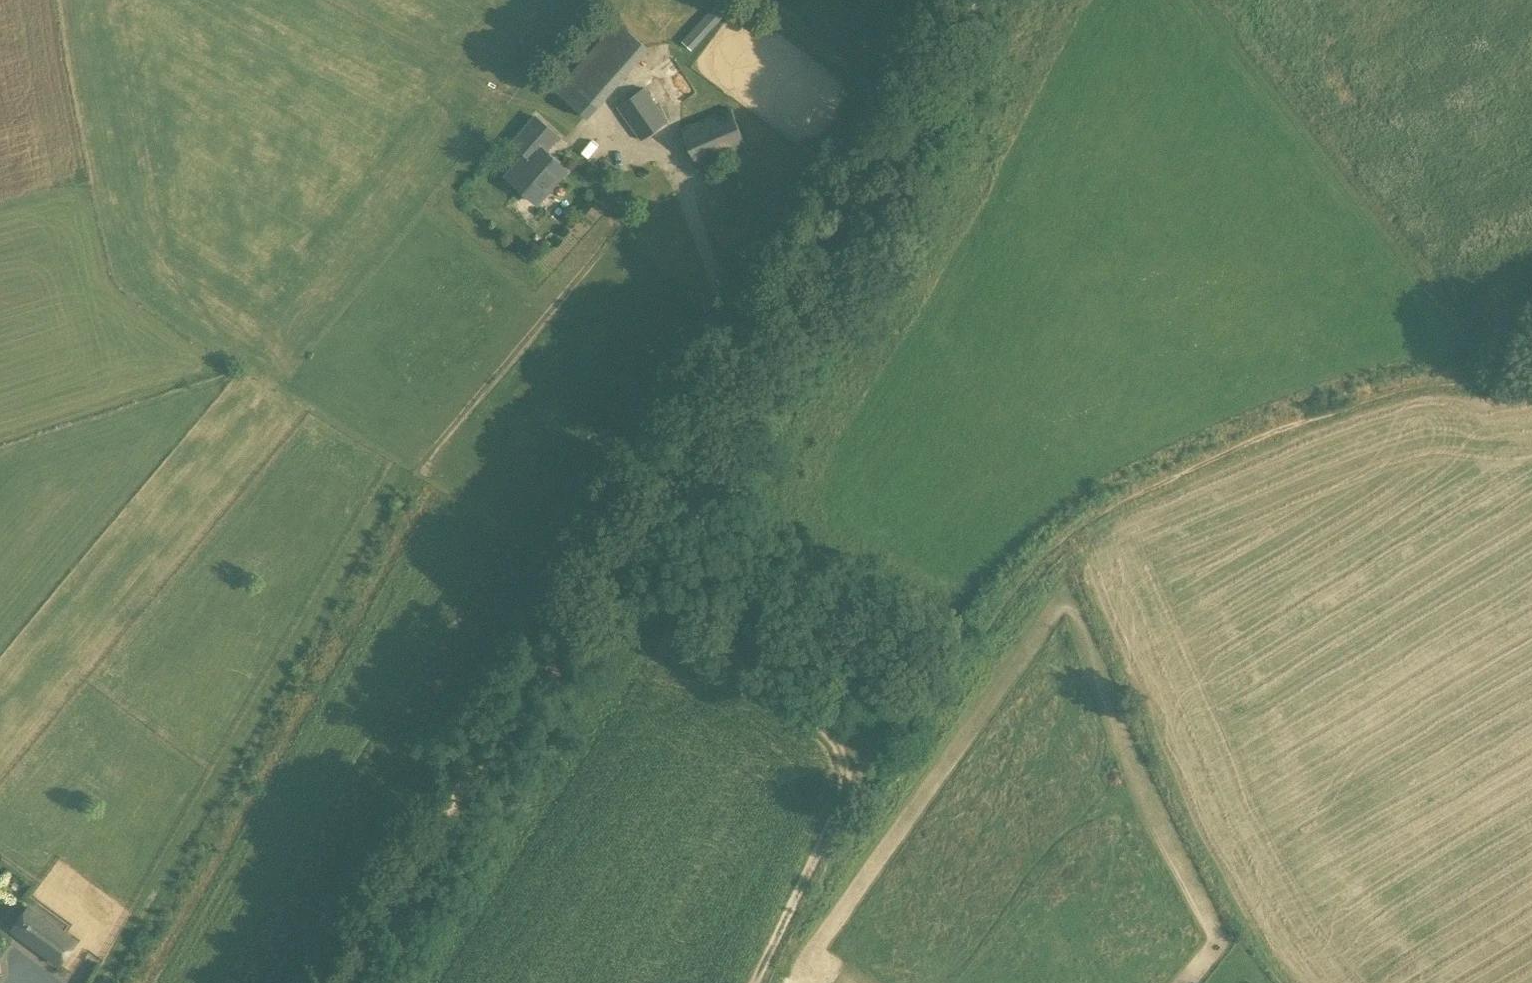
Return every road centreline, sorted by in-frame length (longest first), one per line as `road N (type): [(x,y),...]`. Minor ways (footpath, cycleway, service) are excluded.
road 1 (track): [(1531,377),(1388,392),(1292,424),(1157,485),(1080,527),(1050,552),(949,679),(842,746)]
road 2 (track): [(609,568),(904,103)]
road 3 (track): [(344,982),(609,568)]
road 4 (track): [(842,746),(609,568)]
road 5 (track): [(842,746),(847,771),(838,813),(755,982)]
road 6 (track): [(753,0),(904,103)]
road 7 (track): [(904,103),(970,0)]

